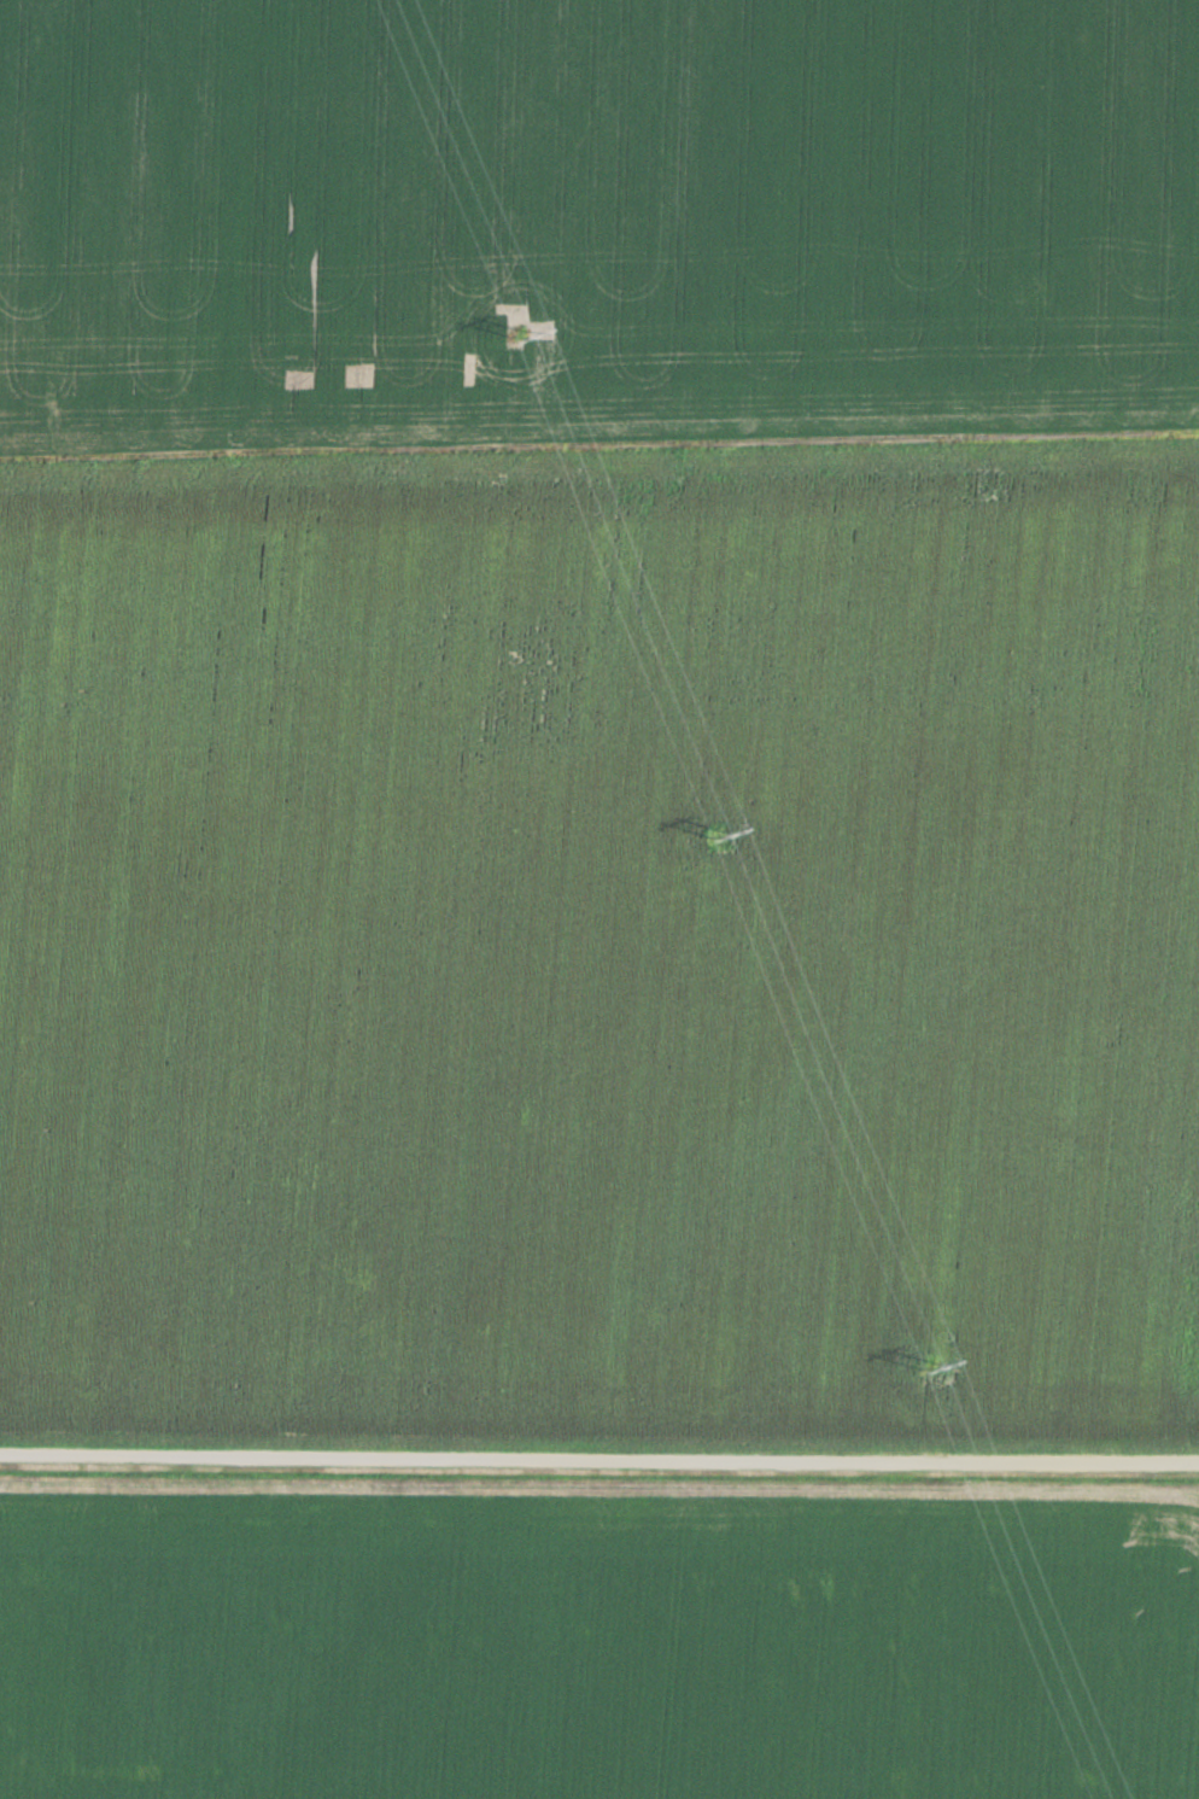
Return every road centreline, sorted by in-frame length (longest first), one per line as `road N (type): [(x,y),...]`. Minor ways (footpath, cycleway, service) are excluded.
road 1 (residential): [(1198,1461),(0,1454)]

